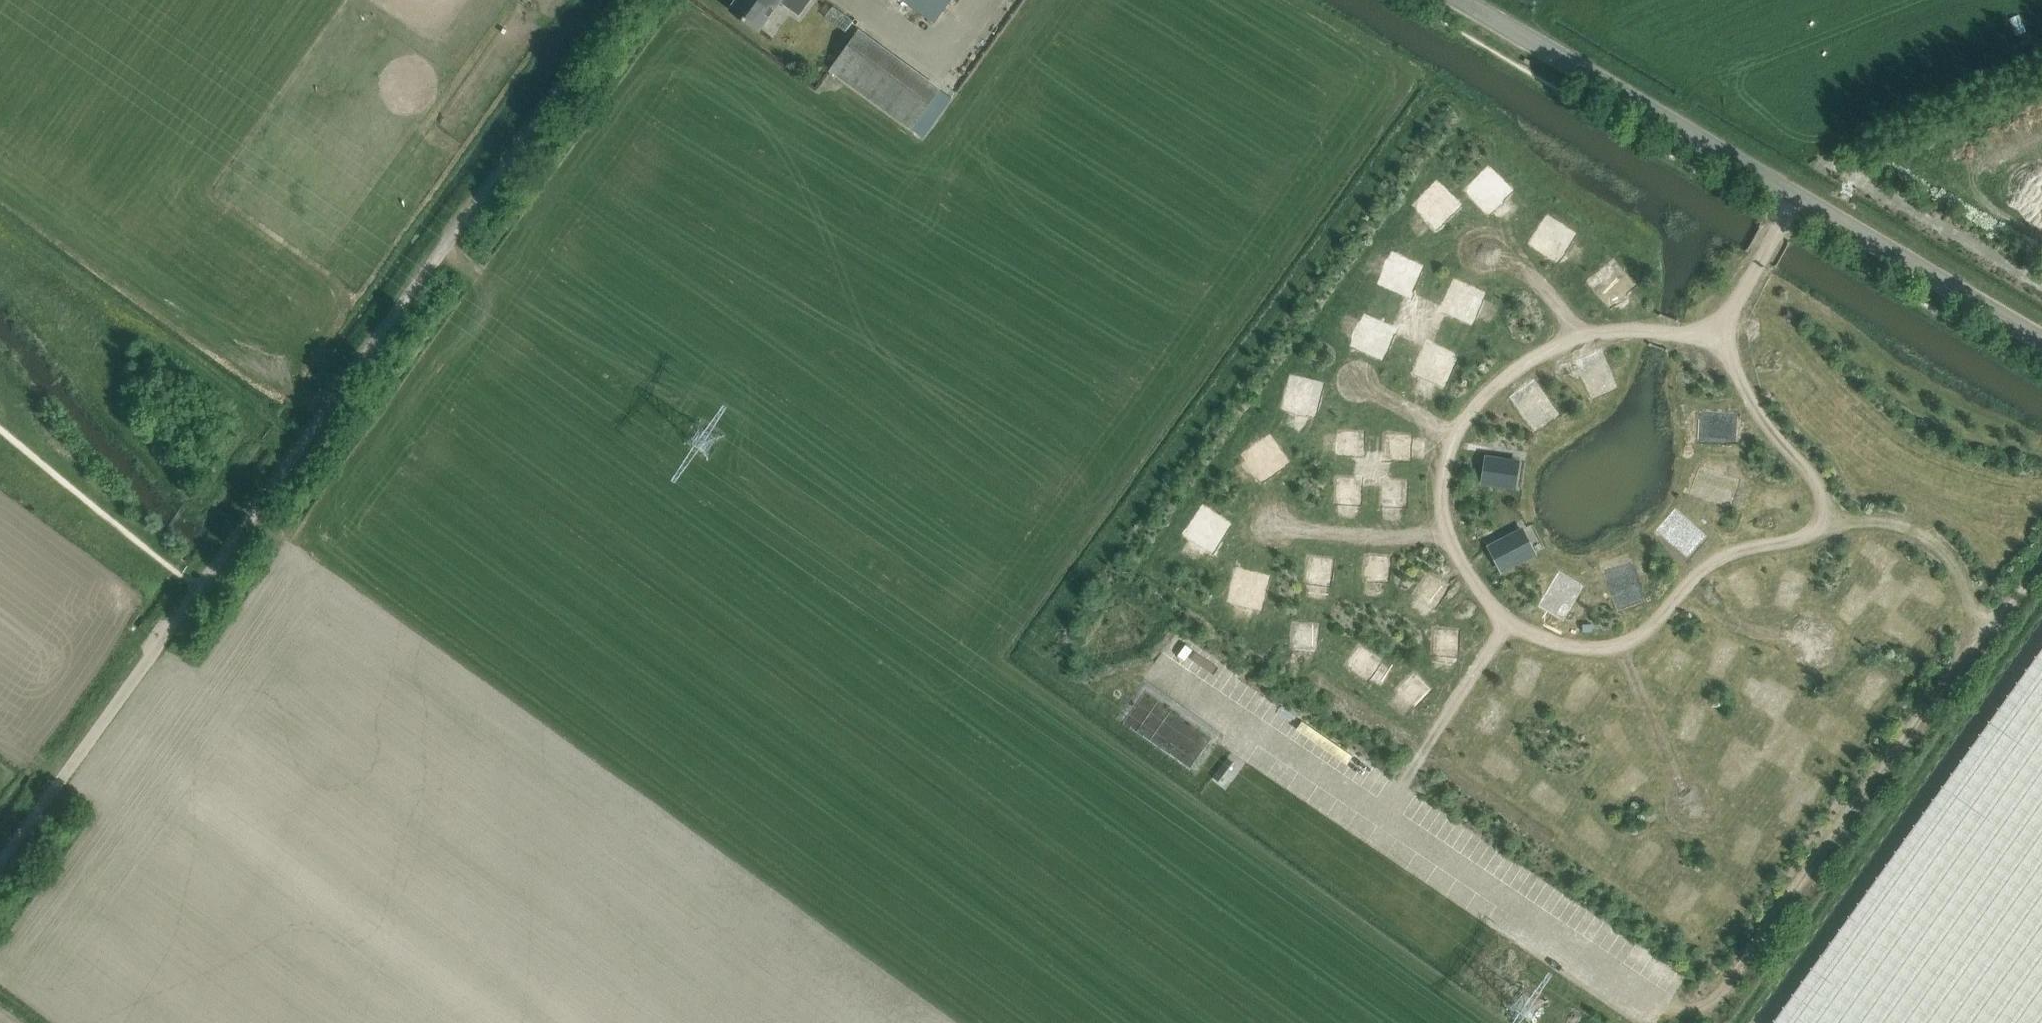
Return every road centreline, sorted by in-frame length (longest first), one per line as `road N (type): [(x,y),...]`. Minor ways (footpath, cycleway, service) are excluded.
road 1 (unclassified): [(0,865),(627,0)]
road 2 (unclassified): [(2041,332),(1468,0)]

